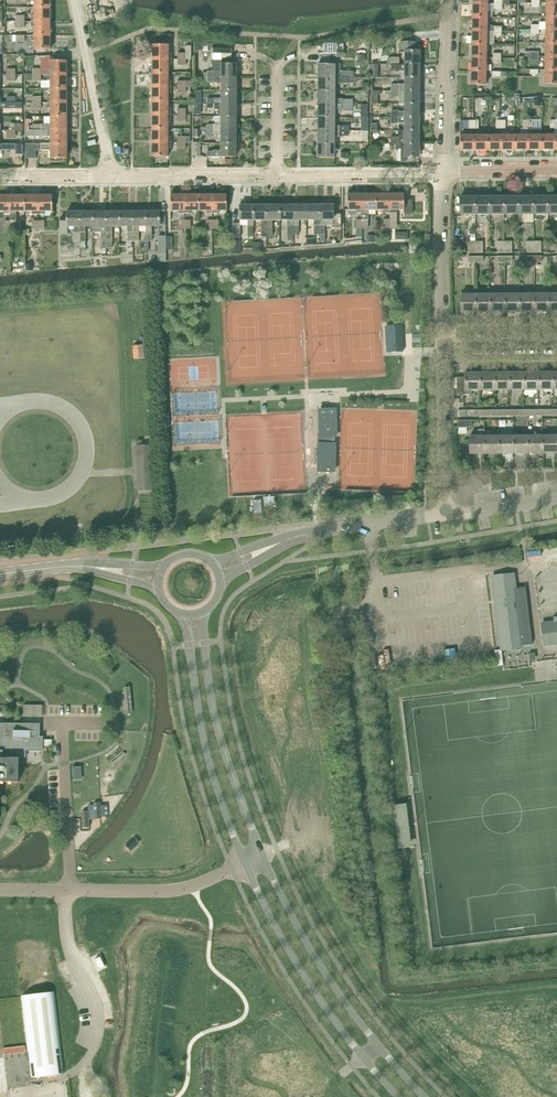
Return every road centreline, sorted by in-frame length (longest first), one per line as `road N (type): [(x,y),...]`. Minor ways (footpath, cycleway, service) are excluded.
road 1 (tertiary): [(425,1096),(330,980),(262,854)]
road 2 (tertiary): [(245,863),(311,988),(397,1096)]
road 3 (tertiary): [(184,614),(206,748),(245,863)]
road 4 (tertiary): [(262,854),(215,719),(202,612)]
road 5 (unclassified): [(245,863),(177,890),(0,890)]
road 6 (residential): [(111,173),(76,0)]
road 7 (residential): [(443,172),(451,0)]
road 8 (residential): [(441,344),(443,172)]
road 9 (residential): [(446,515),(441,344)]
road 10 (residential): [(276,173),(443,172)]
road 11 (residential): [(111,173),(276,173)]
road 12 (tertiary): [(296,537),(446,515)]

